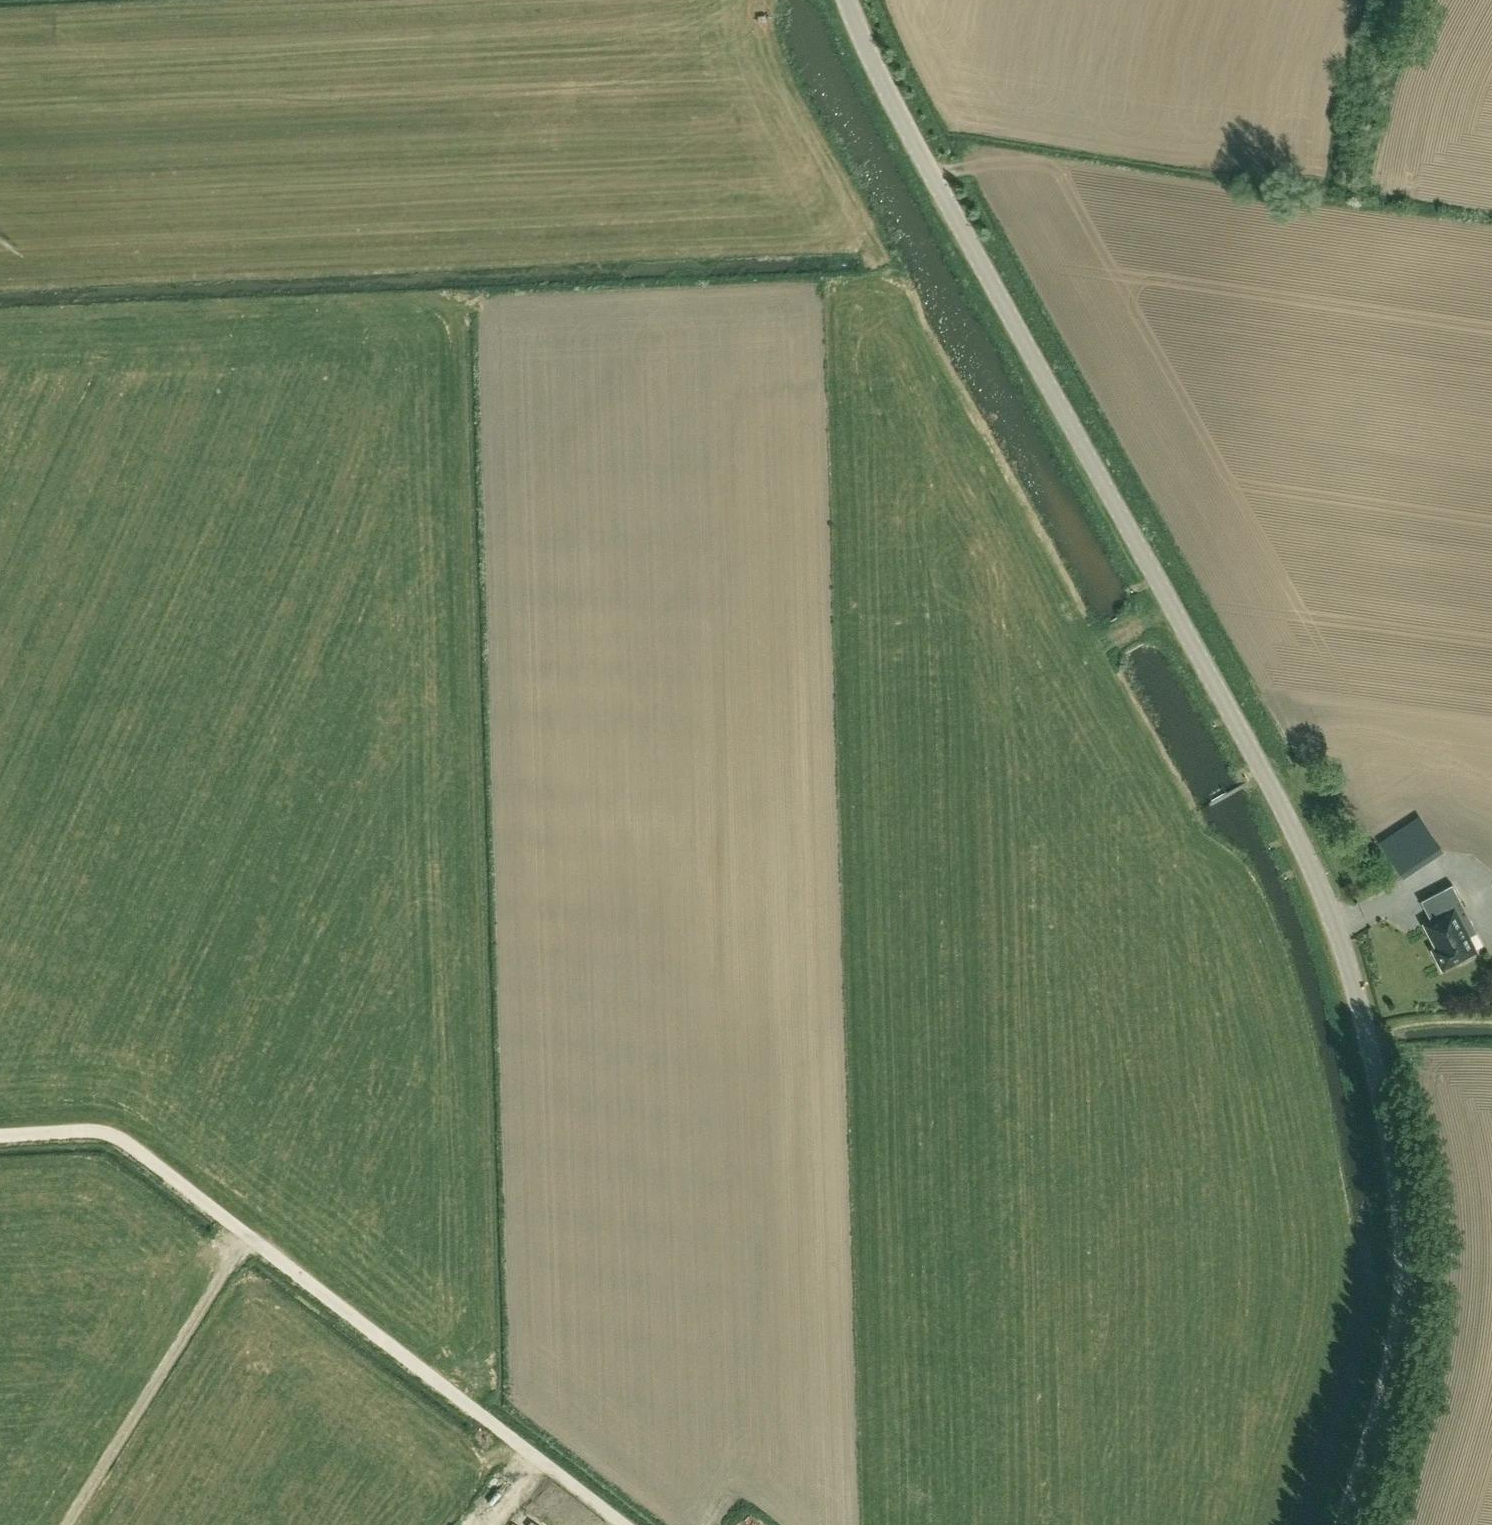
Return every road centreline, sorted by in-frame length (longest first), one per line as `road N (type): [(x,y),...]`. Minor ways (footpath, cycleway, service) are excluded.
road 1 (tertiary): [(1343,1524),(1392,1361),(1404,1236),(1384,1105),(1344,948),(1296,828),(847,0)]
road 2 (track): [(623,1524),(133,1145),(105,1133),(0,1135)]

